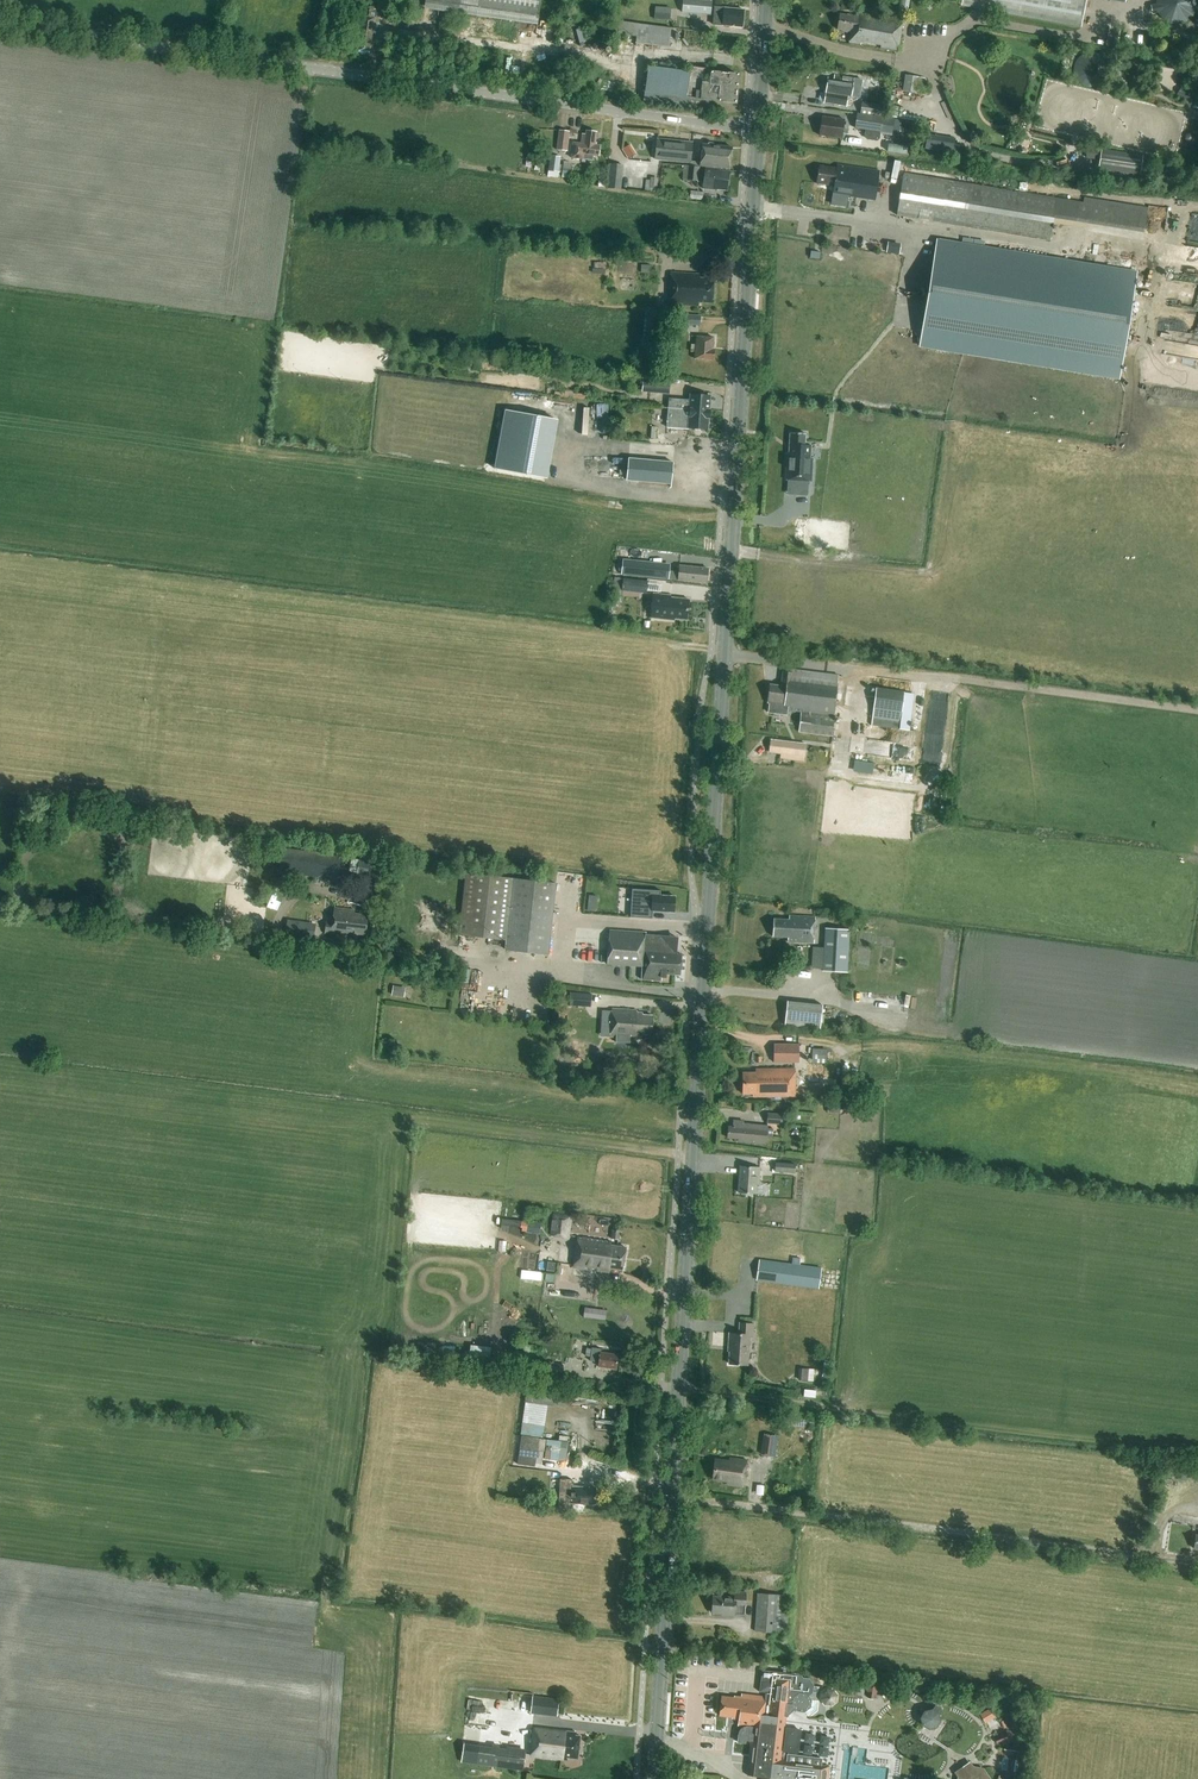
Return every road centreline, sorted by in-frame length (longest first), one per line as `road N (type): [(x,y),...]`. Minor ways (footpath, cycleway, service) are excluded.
road 1 (secondary): [(653,1778),(758,129)]
road 2 (tertiary): [(758,129),(0,23)]
road 3 (track): [(678,1387),(1197,1451)]
road 4 (secondary): [(758,129),(766,0)]

